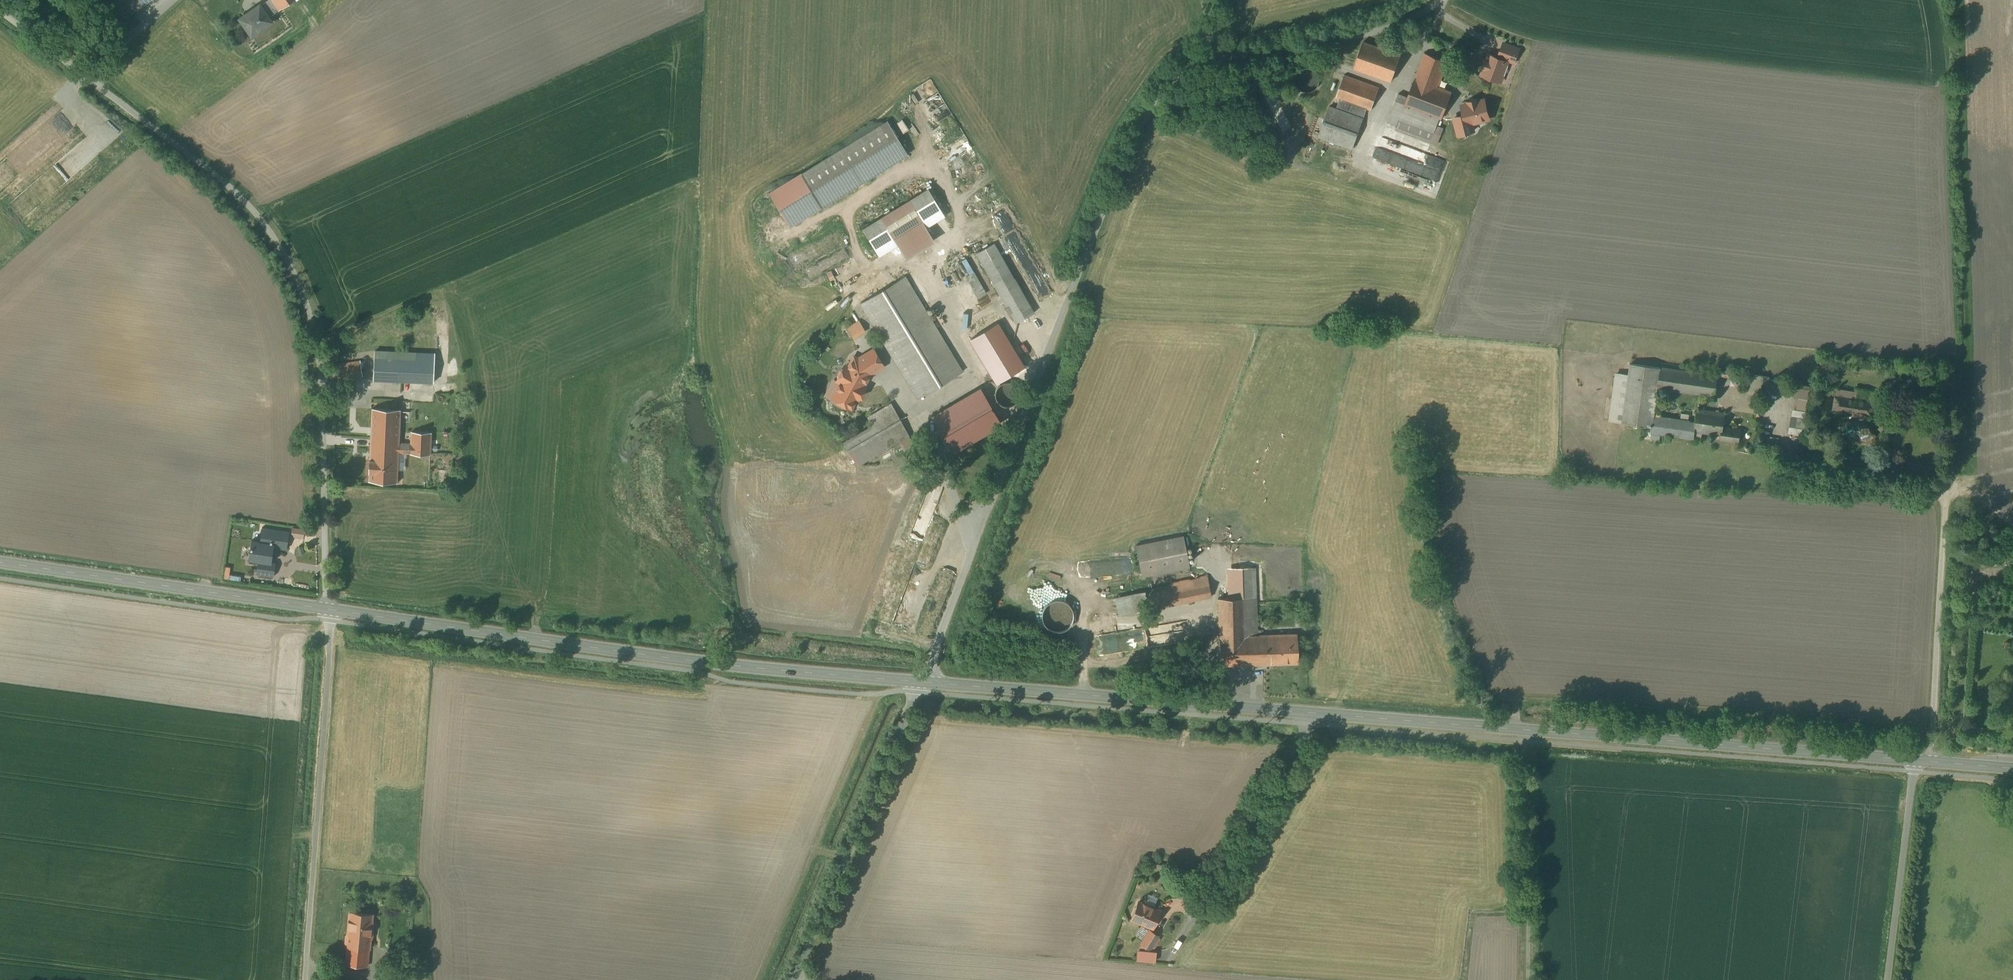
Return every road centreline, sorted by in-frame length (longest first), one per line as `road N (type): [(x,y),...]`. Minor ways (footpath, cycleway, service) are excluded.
road 1 (secondary): [(1915,762),(921,682)]
road 2 (unclassified): [(1440,0),(1388,29),(1222,61),(1188,74),(1156,102),(1117,174),(921,682)]
road 3 (unclassified): [(0,14),(246,205),(301,286),(323,406),(329,611)]
road 4 (secondary): [(921,682),(696,661),(329,611)]
road 5 (unclassified): [(329,611),(304,979)]
road 6 (secondary): [(329,611),(0,563)]
road 7 (unclassified): [(795,979),(921,682)]
road 8 (track): [(1526,730),(1528,979)]
road 9 (unclassified): [(1889,979),(1915,762)]

